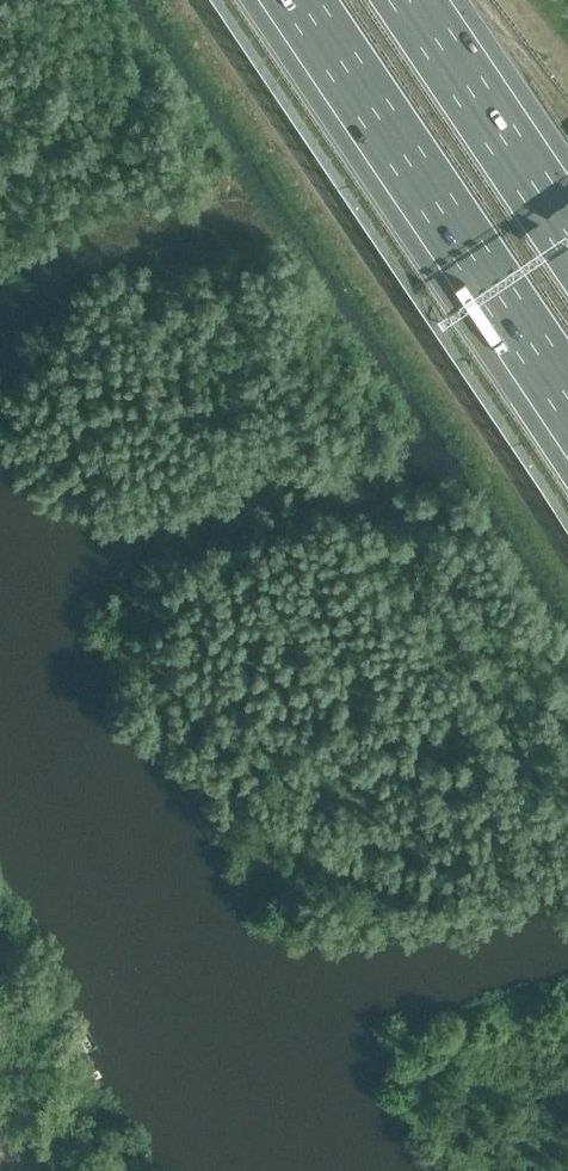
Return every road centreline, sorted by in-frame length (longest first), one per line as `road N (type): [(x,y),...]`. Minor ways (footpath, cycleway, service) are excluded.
road 1 (motorway): [(306,0),(567,395)]
road 2 (motorway): [(567,233),(411,0)]

